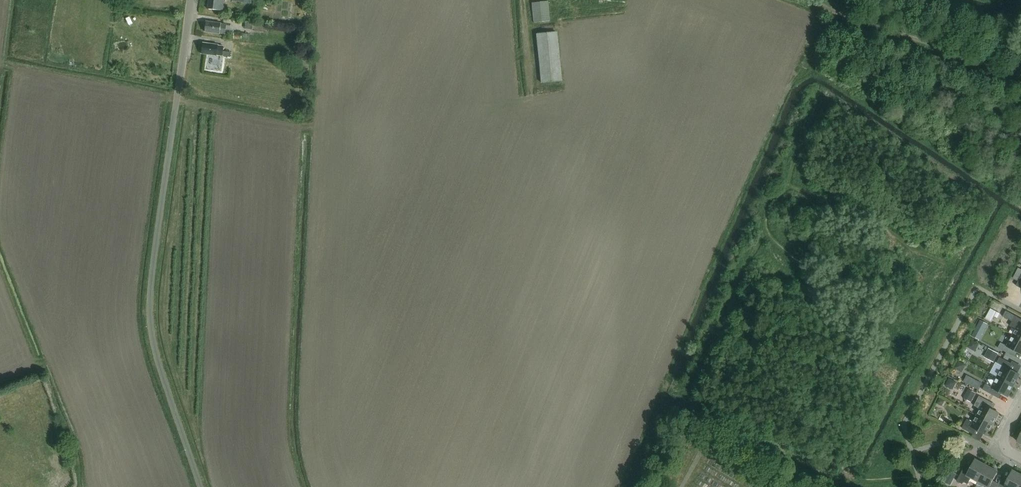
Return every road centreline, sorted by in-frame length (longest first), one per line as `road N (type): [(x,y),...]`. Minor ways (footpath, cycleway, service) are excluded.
road 1 (residential): [(200,486),(158,361),(149,295),(190,0)]

